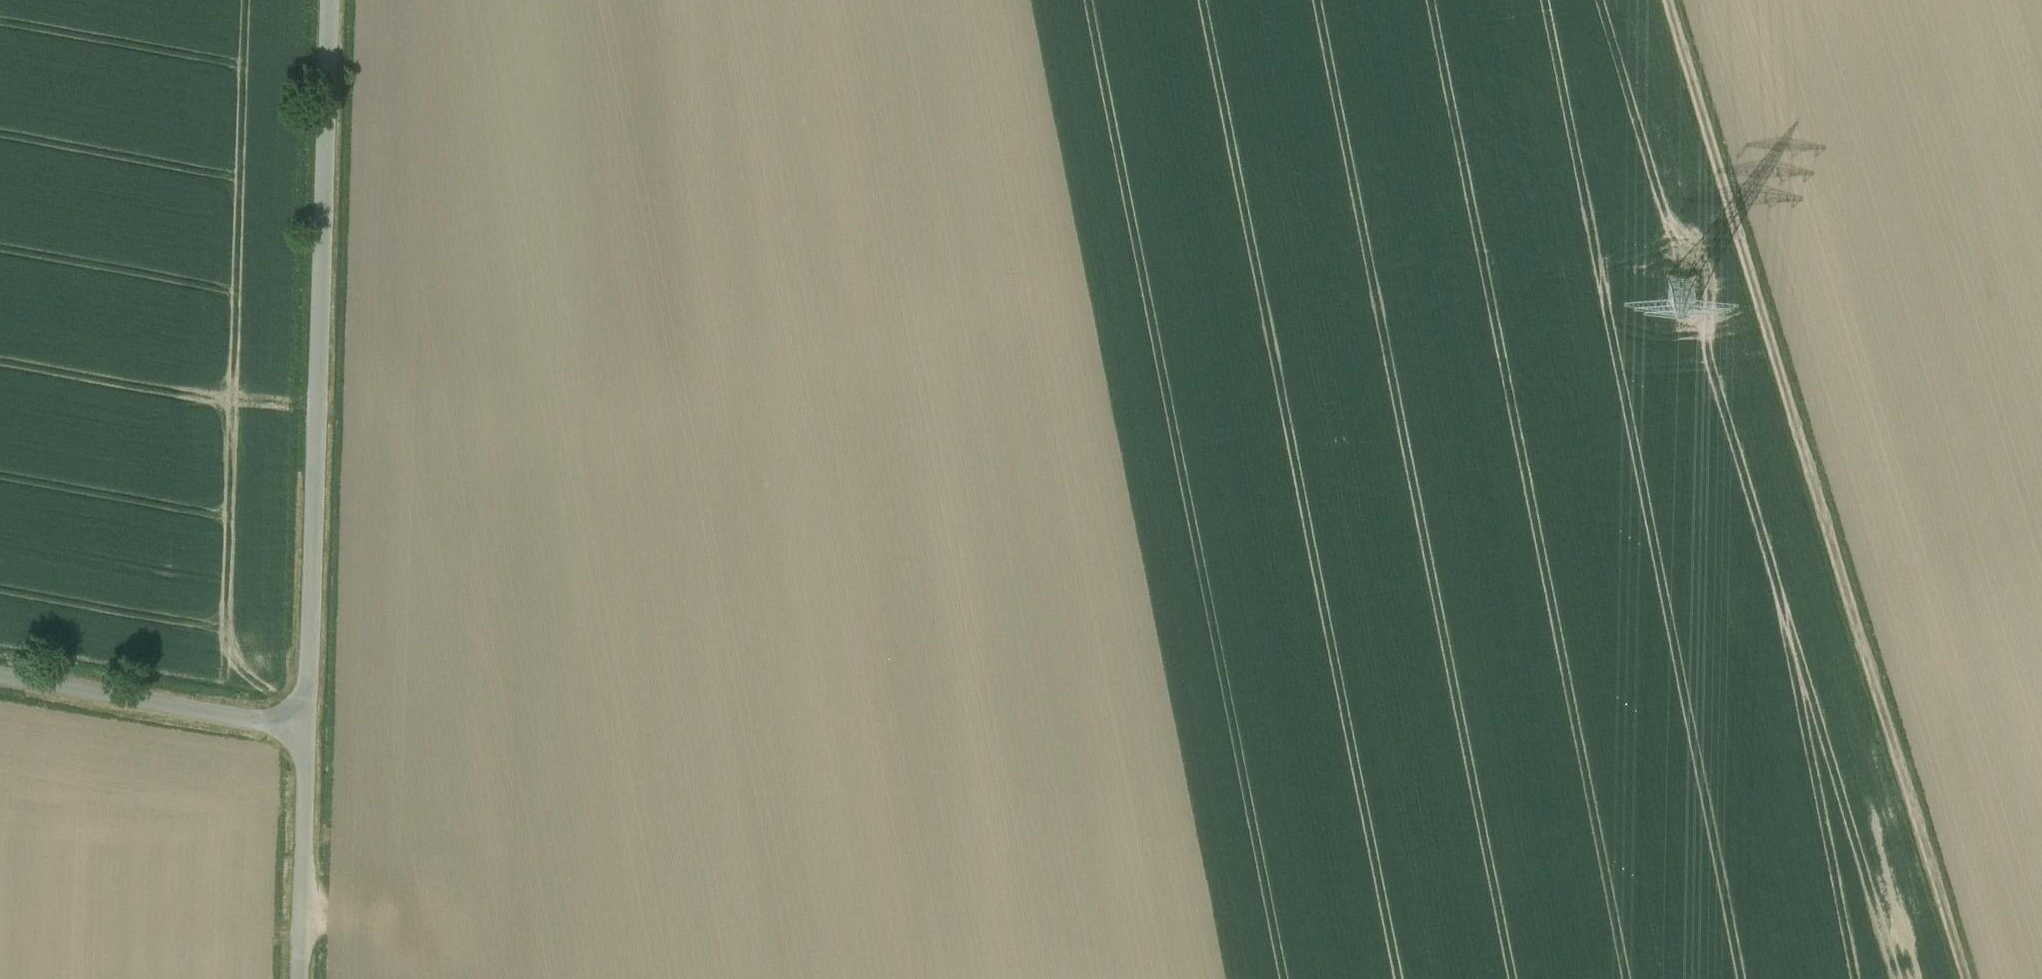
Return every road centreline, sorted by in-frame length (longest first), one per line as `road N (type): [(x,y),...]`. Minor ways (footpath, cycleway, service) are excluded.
road 1 (track): [(1964,978),(1671,0)]
road 2 (unclassified): [(333,0),(303,732)]
road 3 (unclassified): [(303,732),(0,677)]
road 4 (unclassified): [(303,732),(298,978)]

